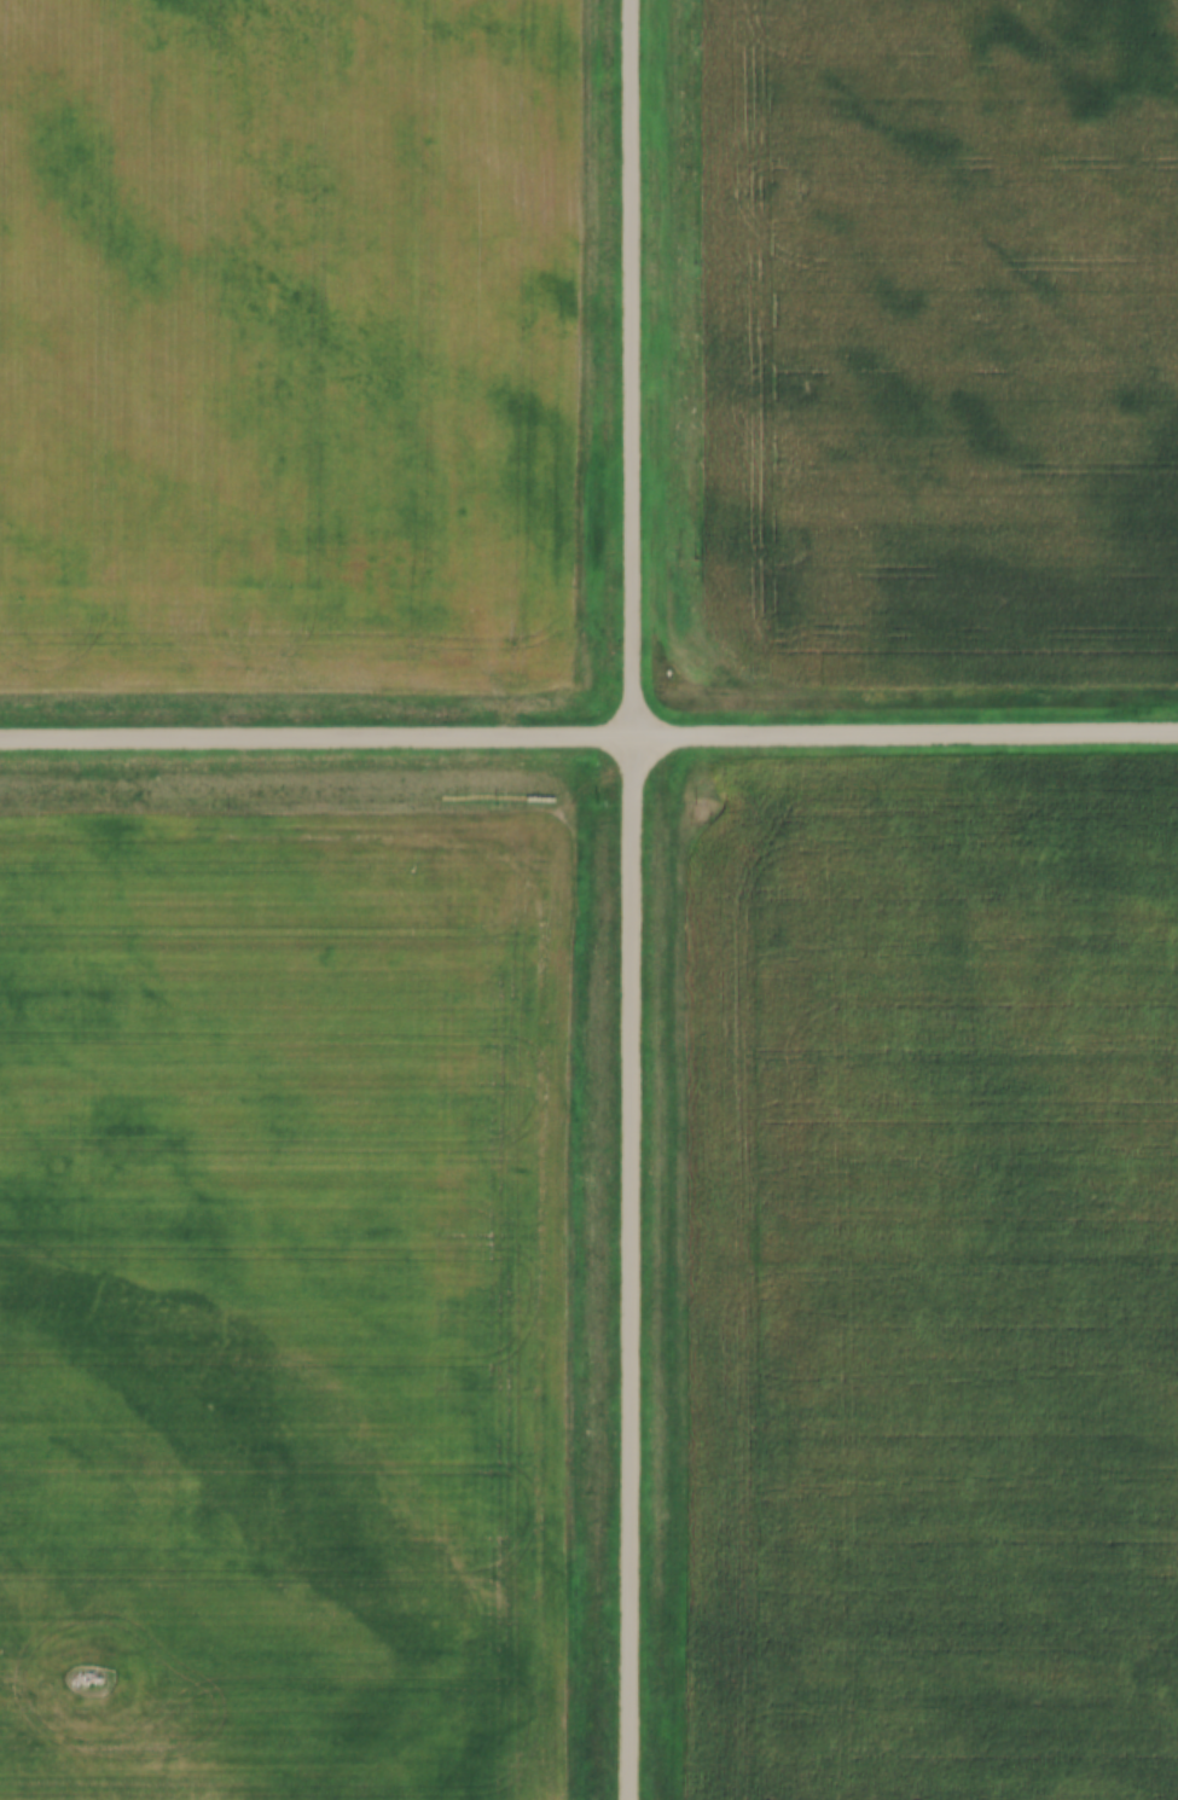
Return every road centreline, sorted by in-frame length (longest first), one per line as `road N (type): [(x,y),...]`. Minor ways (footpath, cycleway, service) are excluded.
road 1 (residential): [(634,1799),(633,0)]
road 2 (residential): [(0,742),(1177,735)]

